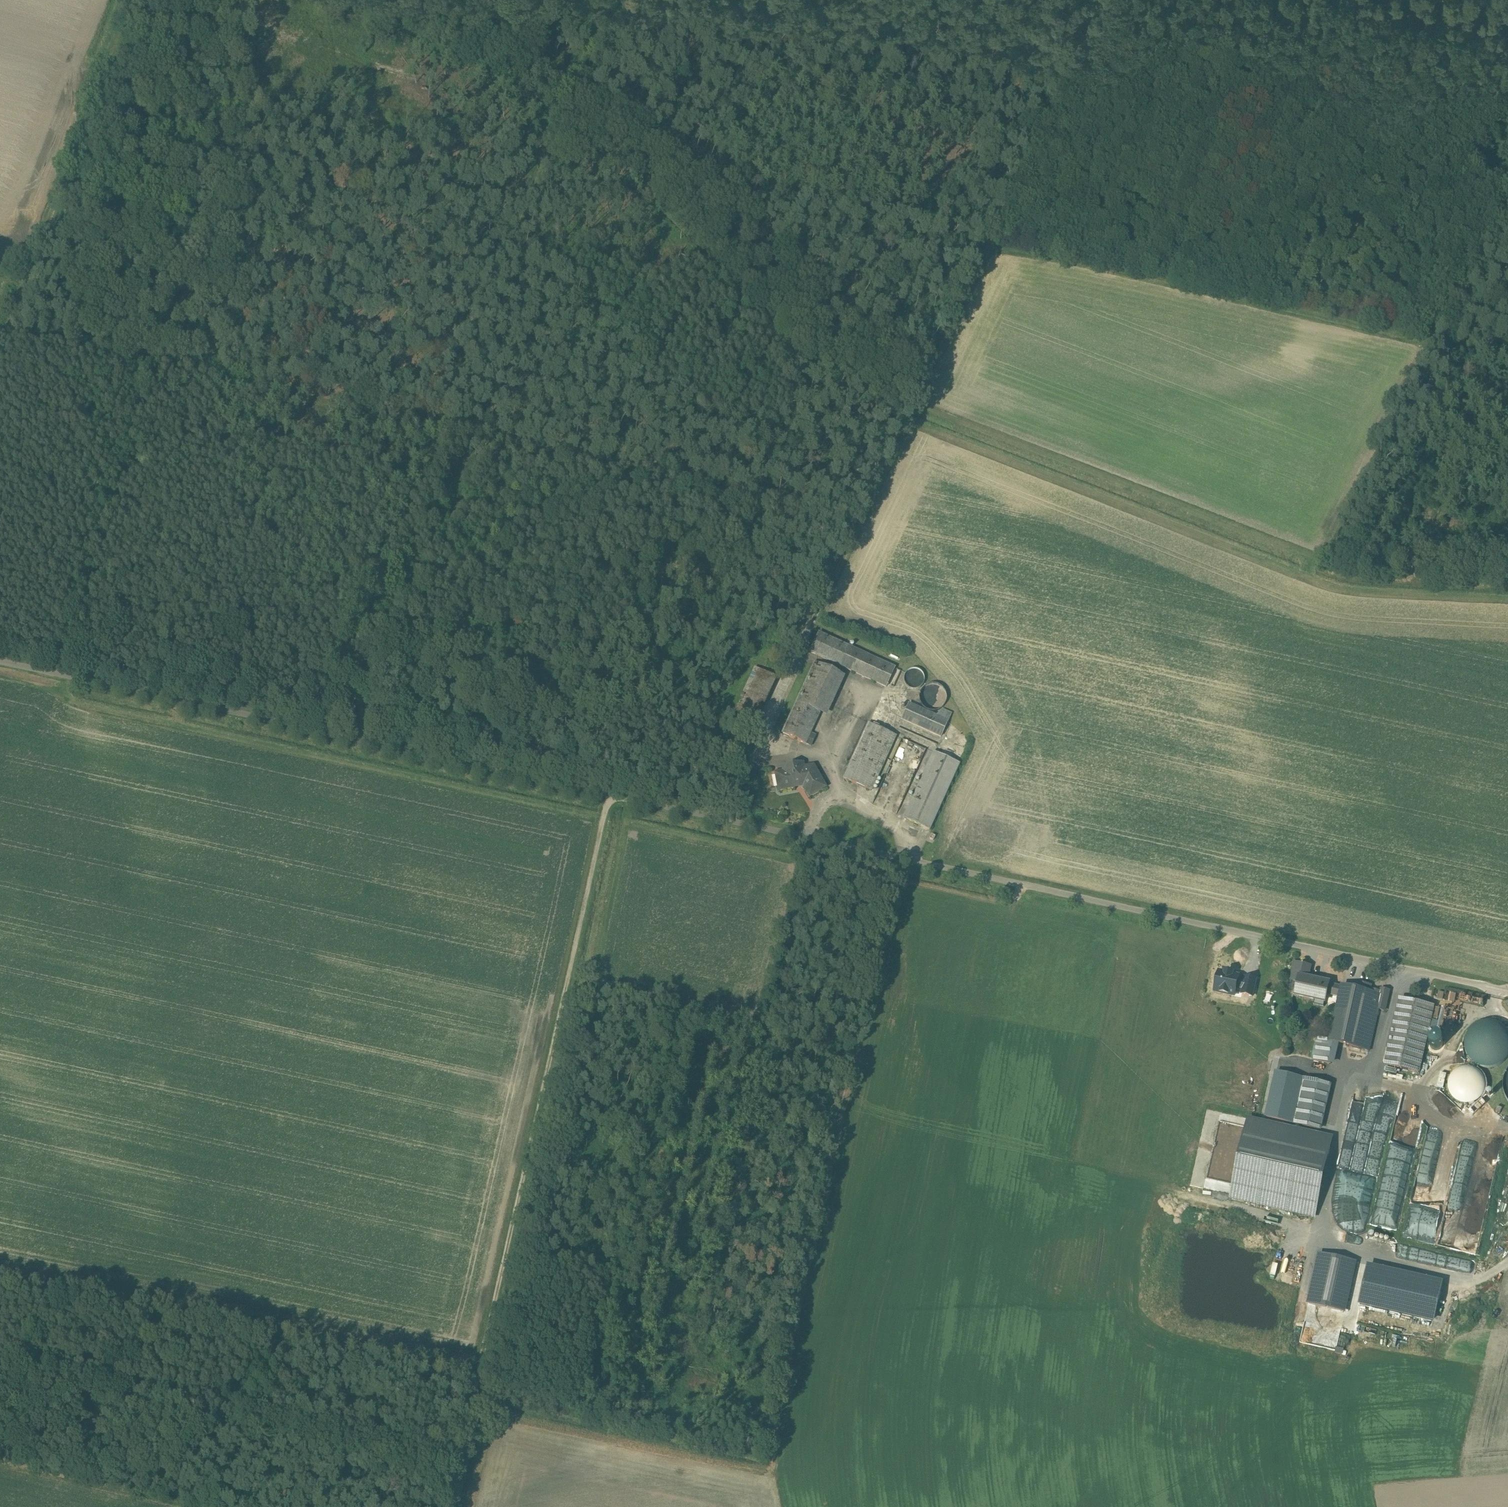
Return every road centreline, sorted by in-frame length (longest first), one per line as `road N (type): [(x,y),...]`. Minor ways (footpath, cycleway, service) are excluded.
road 1 (unclassified): [(1507,991),(0,659)]
road 2 (track): [(1423,355),(118,53)]
road 3 (track): [(718,820),(1109,0)]
road 4 (track): [(863,514),(14,335)]
road 5 (track): [(335,732),(608,0)]
road 6 (track): [(448,1506),(618,798)]
road 7 (track): [(457,1469),(157,1405),(83,1415),(0,1407)]
road 8 (track): [(0,374),(118,53)]
road 9 (track): [(844,846),(795,1079)]
road 10 (track): [(1507,200),(1423,355)]
road 11 (track): [(1507,33),(1356,0)]

